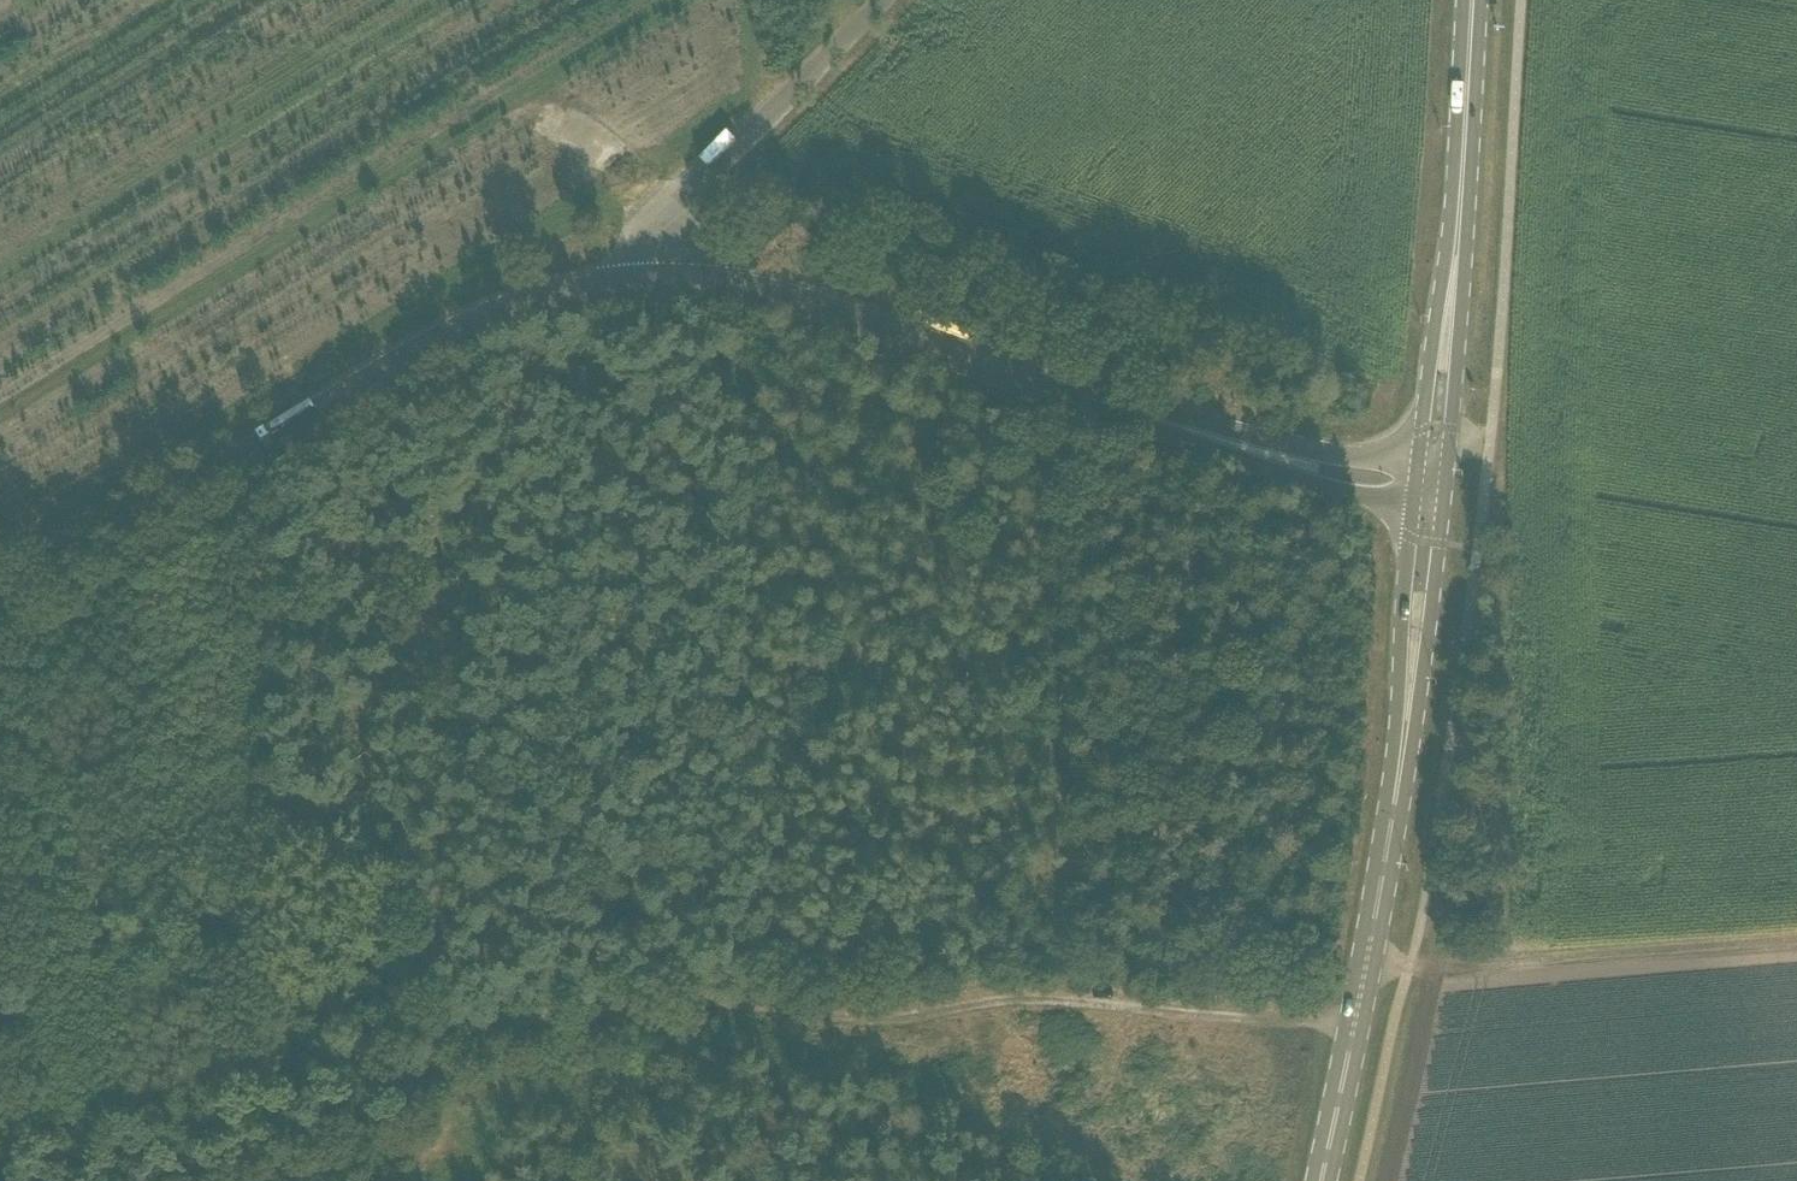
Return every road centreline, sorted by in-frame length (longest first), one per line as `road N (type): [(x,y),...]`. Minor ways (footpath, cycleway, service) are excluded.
road 1 (track): [(1352,1031),(1278,1016),(976,1001),(379,1044),(232,1074),(0,1159)]
road 2 (tertiary): [(0,602),(441,331),(512,296),(639,274)]
road 3 (tertiary): [(639,274),(700,279),(850,320),(1295,460)]
road 4 (primary): [(1323,1180),(1418,618)]
road 5 (track): [(1796,938),(1409,972),(1362,969)]
road 6 (unclassified): [(882,0),(665,227),(639,274)]
road 7 (primary): [(1446,350),(1473,0)]
road 8 (tertiary): [(1295,460),(1315,486),(1413,524)]
road 9 (tertiary): [(1418,453),(1295,460)]

